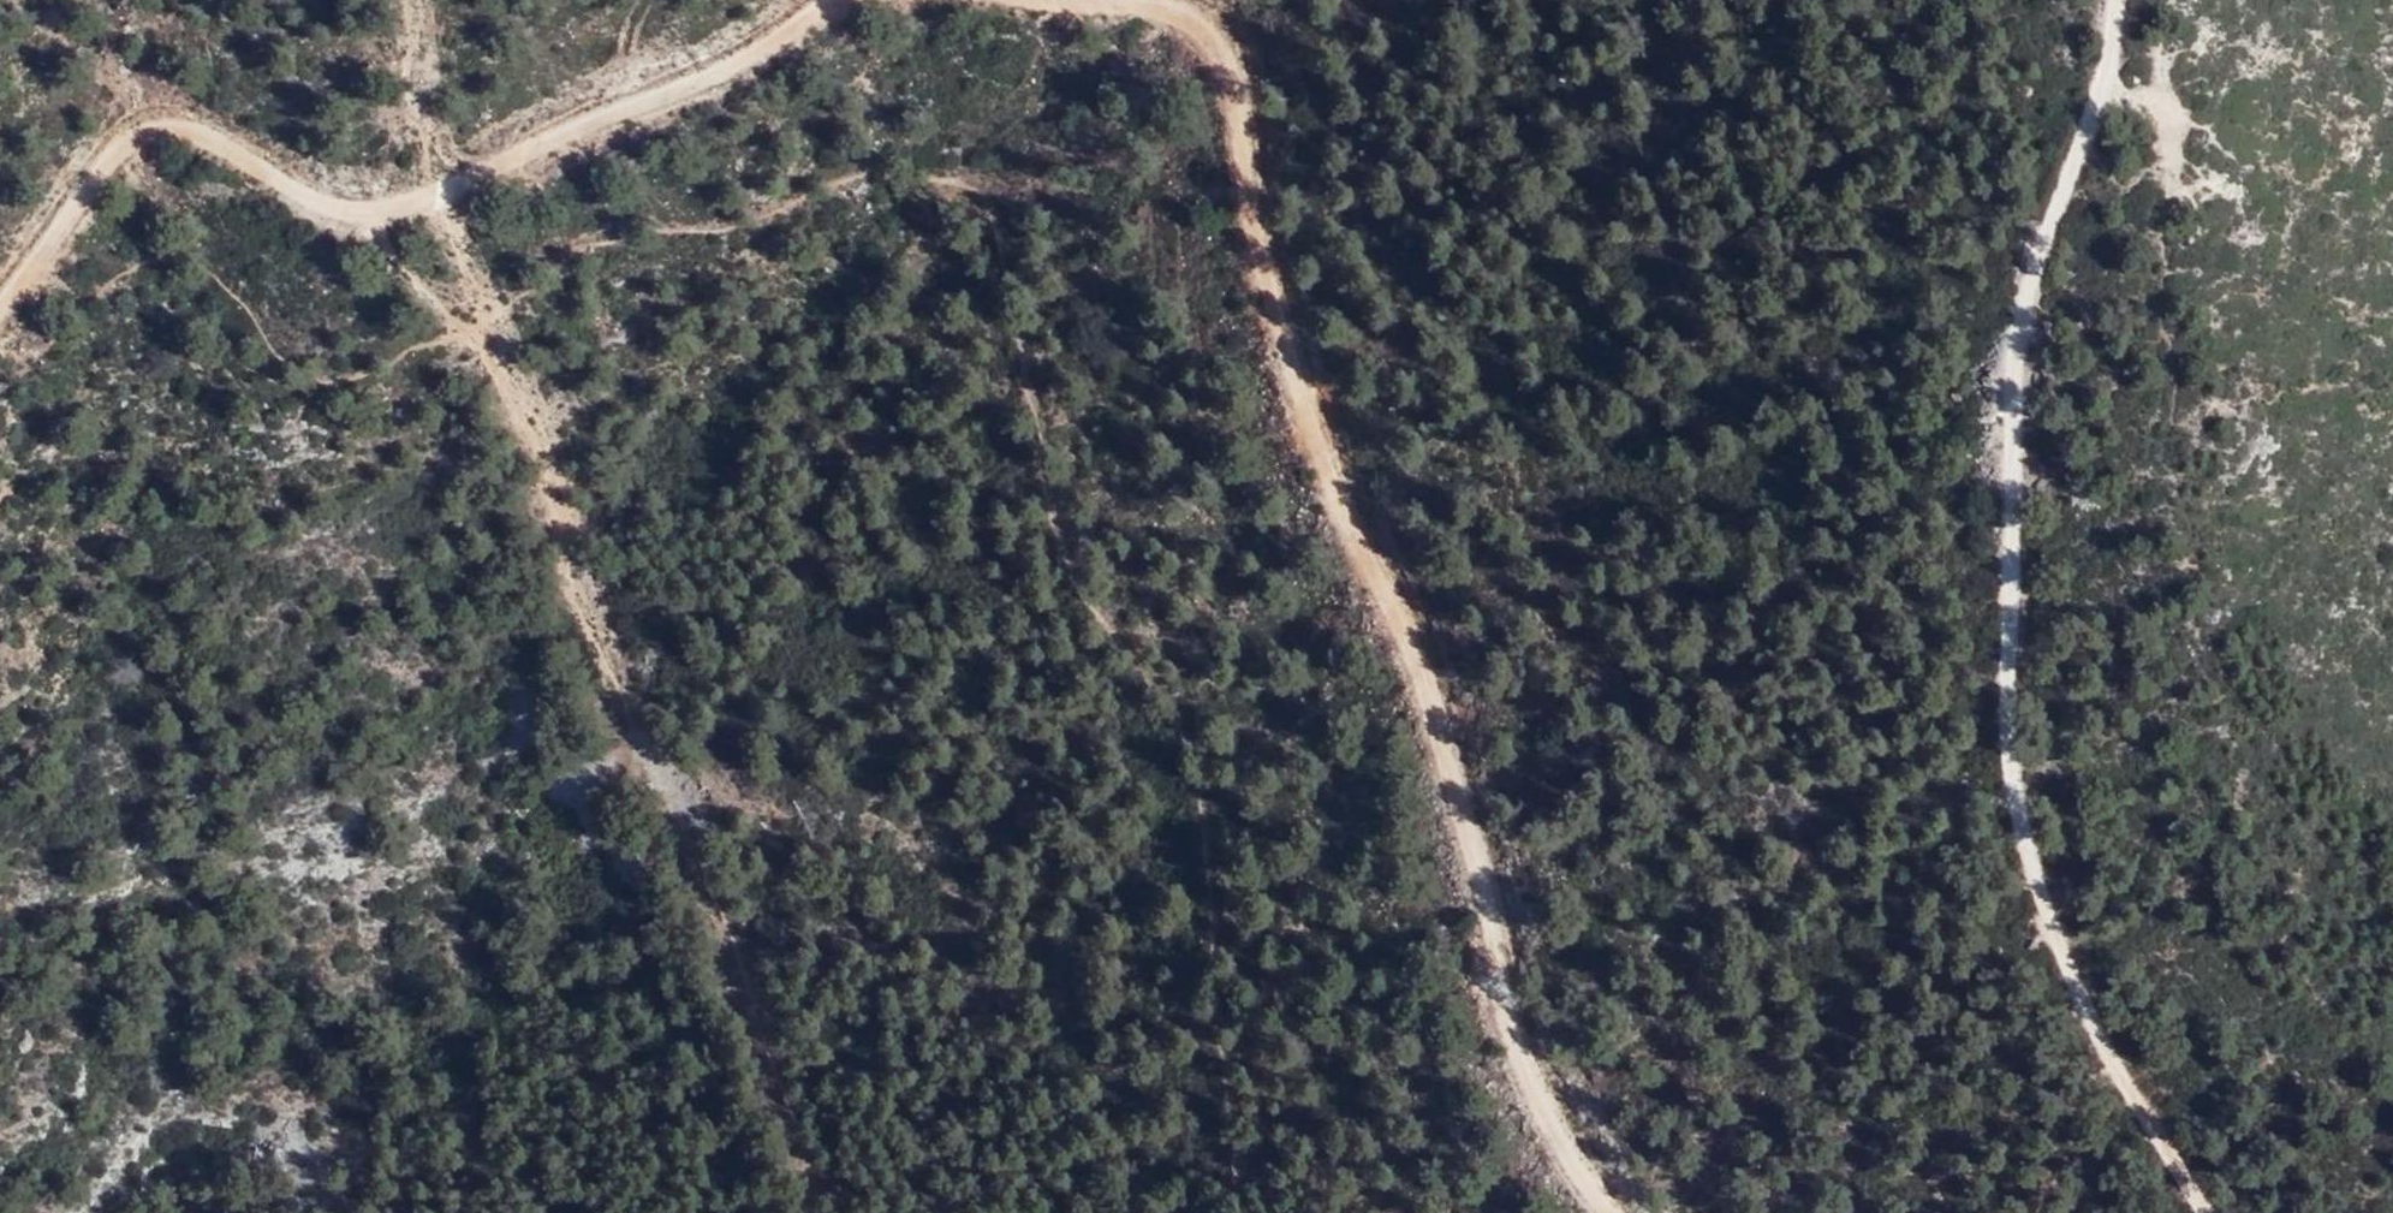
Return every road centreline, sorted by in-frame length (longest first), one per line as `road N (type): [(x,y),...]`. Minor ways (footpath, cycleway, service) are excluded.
road 1 (track): [(1608,1212),(1549,1116),(1501,1006),(1429,679),(1249,233),(1217,35),(1126,0)]
road 2 (track): [(2221,1212),(2086,1006),(2020,789),(2009,597),(2014,363),(2126,0)]
road 3 (track): [(839,0),(453,189),(352,198),(242,128),(171,115),(69,185),(0,324)]

